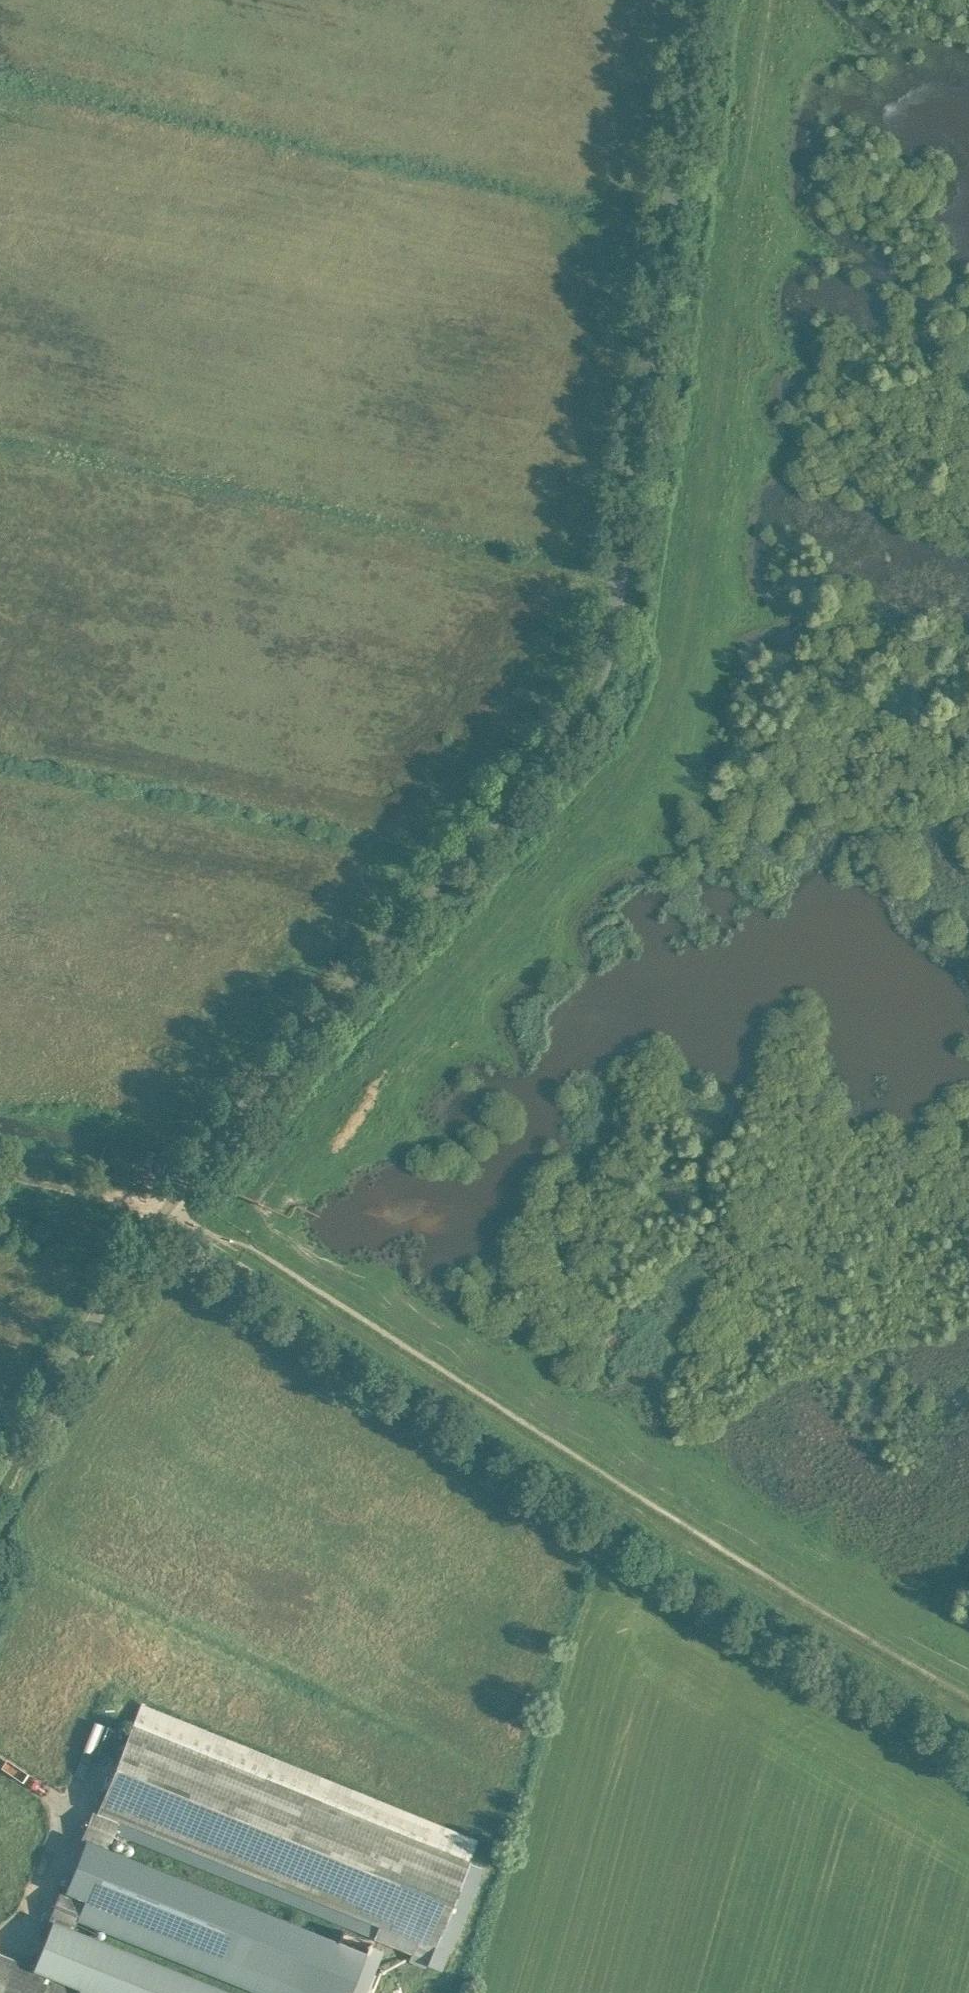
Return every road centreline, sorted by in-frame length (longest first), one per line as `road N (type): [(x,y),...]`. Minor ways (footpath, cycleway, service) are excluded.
road 1 (unclassified): [(0,1470),(165,1210),(303,1033),(554,753),(586,702),(612,638),(696,0)]
road 2 (track): [(968,1707),(531,1443),(238,1248)]
road 3 (track): [(238,1248),(165,1210),(0,1175)]

